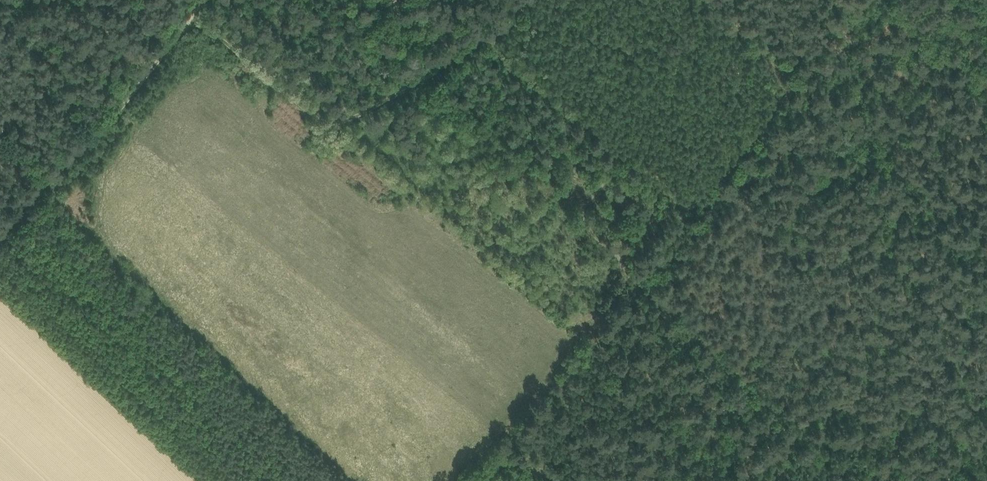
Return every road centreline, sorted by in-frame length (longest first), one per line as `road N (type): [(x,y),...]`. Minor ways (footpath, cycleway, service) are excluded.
road 1 (track): [(484,44),(612,156),(583,210),(615,253),(855,480)]
road 2 (track): [(193,13),(332,123),(459,60)]
road 3 (track): [(0,239),(153,62)]

